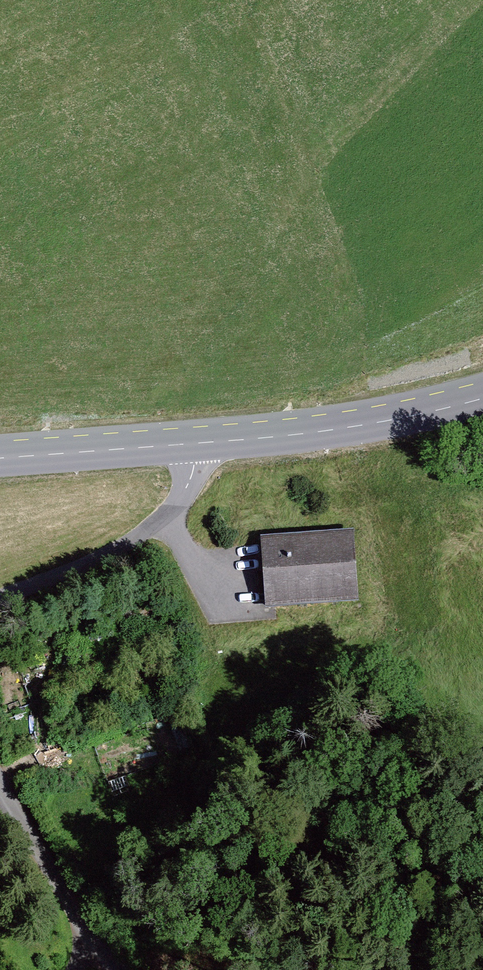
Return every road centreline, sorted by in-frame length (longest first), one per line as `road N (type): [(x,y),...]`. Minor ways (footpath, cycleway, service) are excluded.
road 1 (secondary): [(194,445),(354,432),(482,408)]
road 2 (residential): [(0,607),(163,524),(194,445)]
road 3 (residential): [(121,969),(0,786)]
road 4 (secondary): [(0,459),(194,445)]

